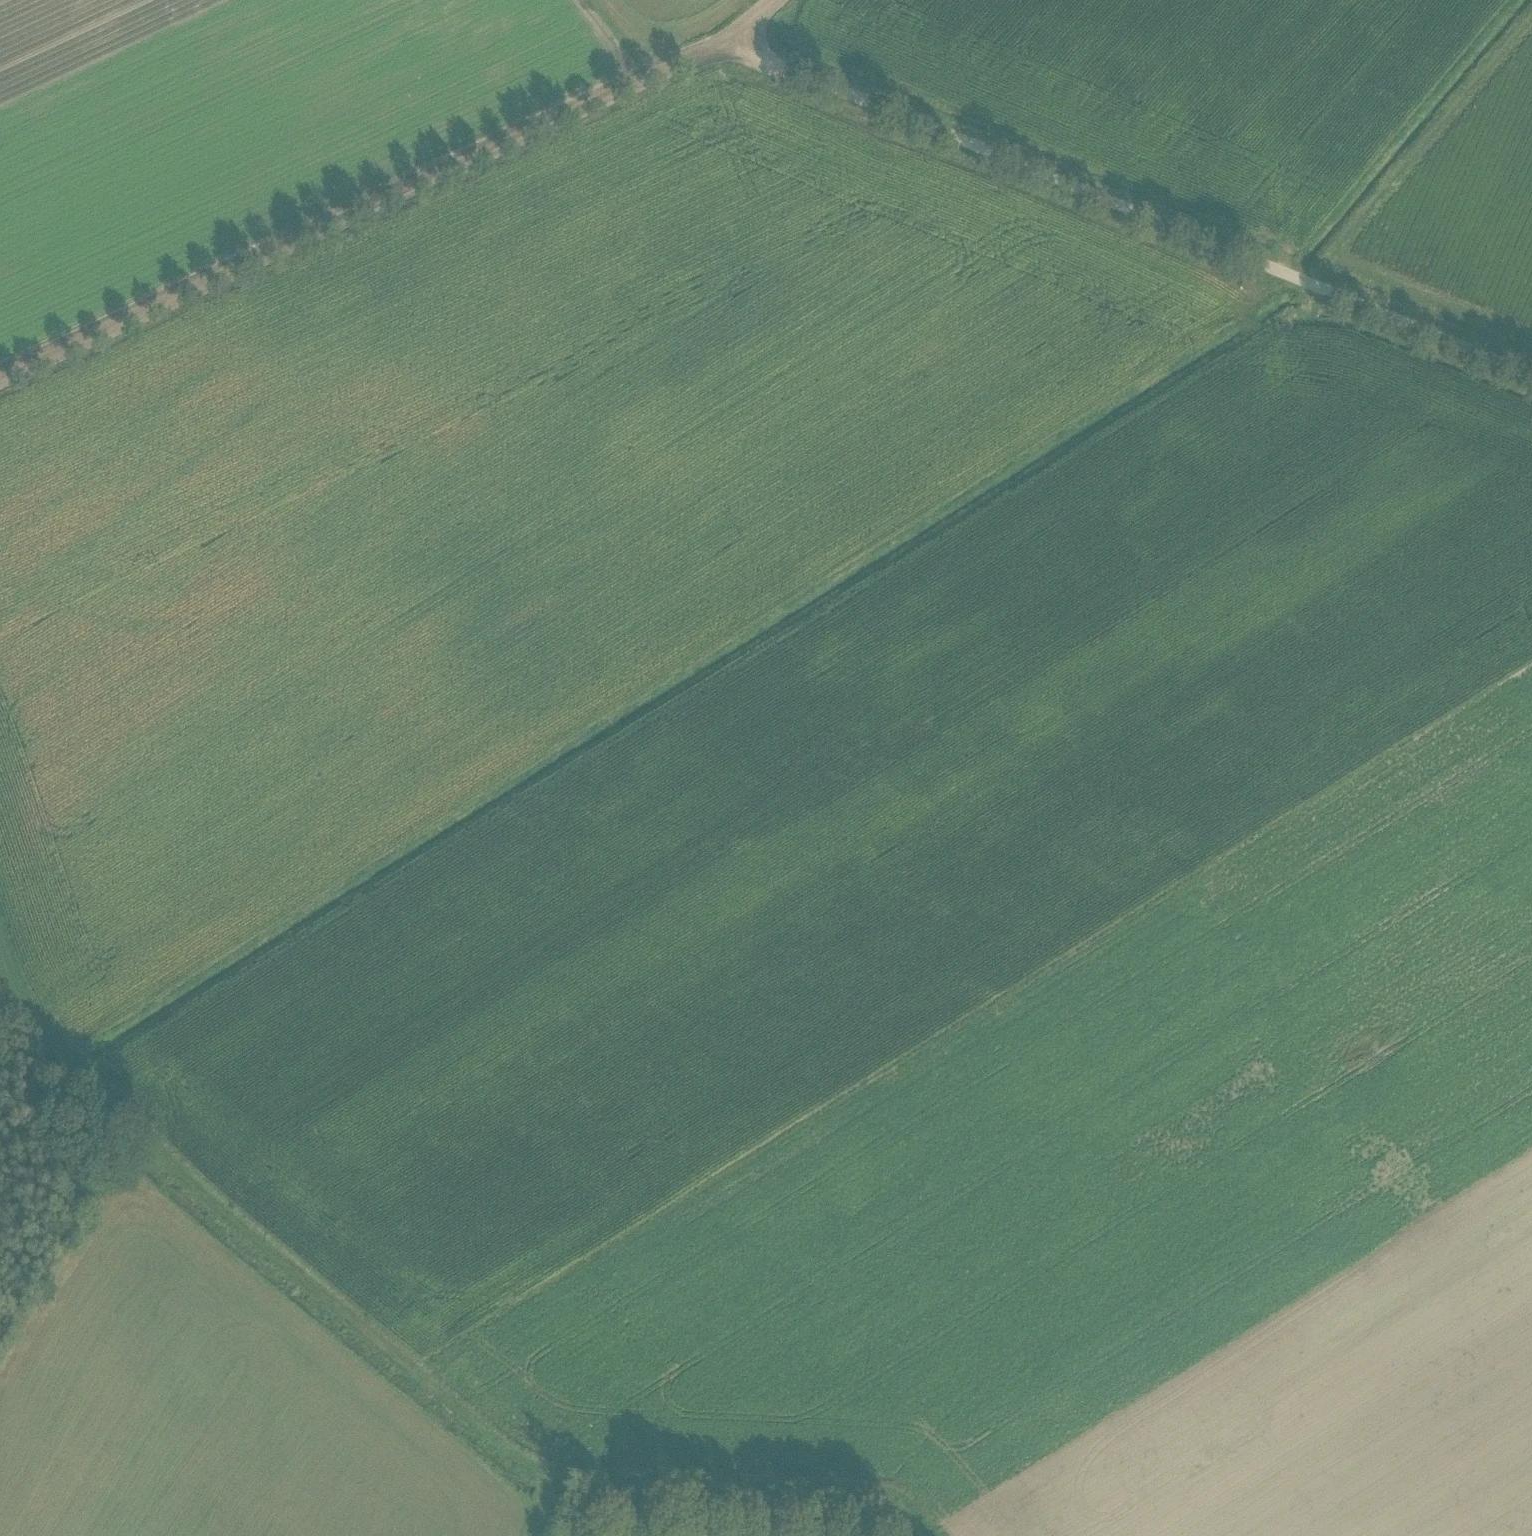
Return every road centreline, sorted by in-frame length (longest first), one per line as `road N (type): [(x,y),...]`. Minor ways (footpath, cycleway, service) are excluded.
road 1 (track): [(930,1535),(893,1502),(612,1487),(536,1470),(316,1287),(88,1079),(24,1003),(0,943)]
road 2 (unclassified): [(1531,377),(726,43)]
road 3 (track): [(772,0),(726,43),(0,379)]

